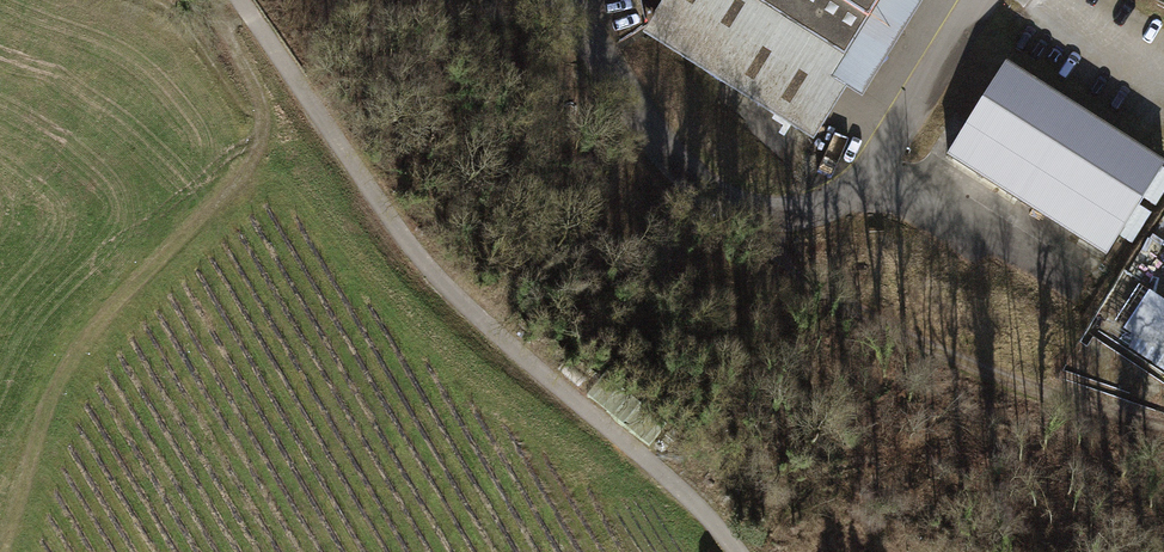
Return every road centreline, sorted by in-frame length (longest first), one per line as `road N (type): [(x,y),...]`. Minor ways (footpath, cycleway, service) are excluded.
road 1 (track): [(737,551),(705,509),(534,366),(396,234),(238,0)]
road 2 (track): [(2,551),(45,407),(93,331),(258,150),(265,120),(205,0)]
road 3 (track): [(748,227),(788,269),(915,343),(1163,428)]

